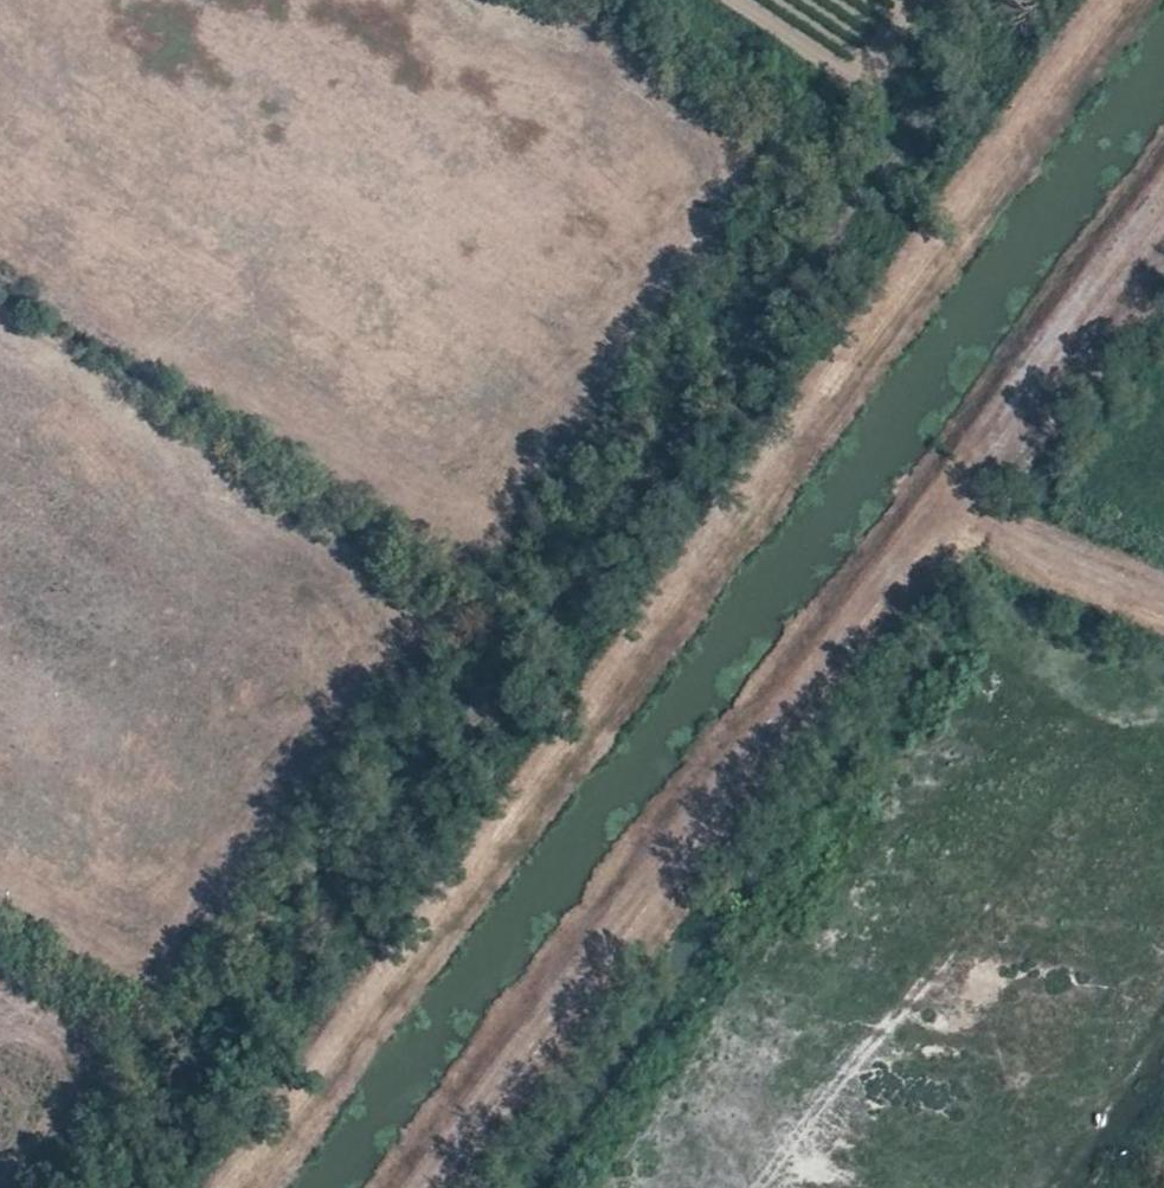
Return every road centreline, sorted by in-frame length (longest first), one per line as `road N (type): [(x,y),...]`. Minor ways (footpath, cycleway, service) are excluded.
road 1 (track): [(1163,603),(949,526),(1163,234)]

